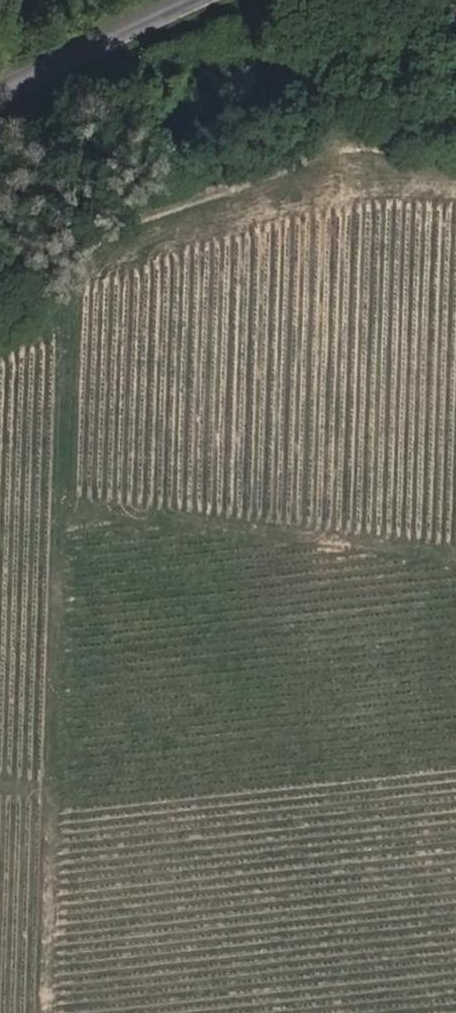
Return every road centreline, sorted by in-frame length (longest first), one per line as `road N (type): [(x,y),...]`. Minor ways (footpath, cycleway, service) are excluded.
road 1 (track): [(455,81),(389,98),(350,87),(287,116),(304,139)]
road 2 (tertiary): [(181,0),(0,94)]

